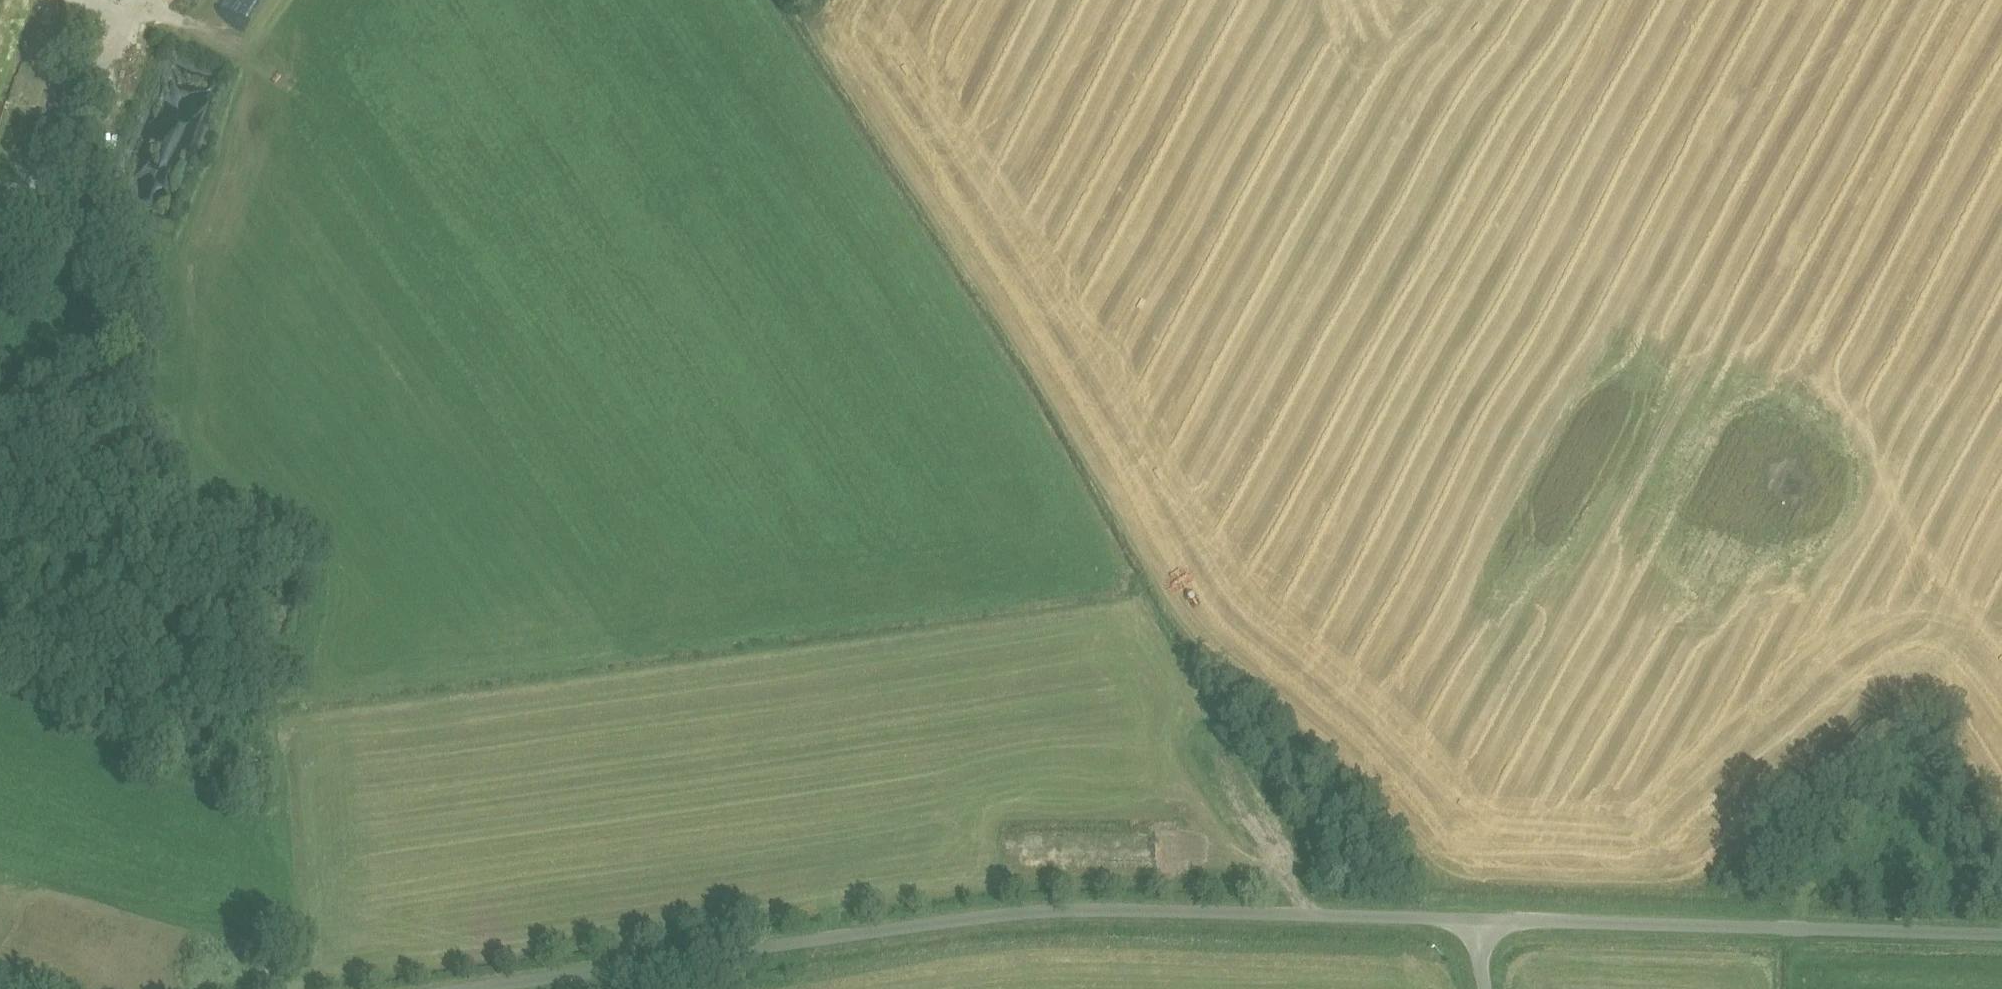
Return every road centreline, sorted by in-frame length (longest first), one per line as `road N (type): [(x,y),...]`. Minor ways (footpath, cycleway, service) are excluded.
road 1 (unclassified): [(1475,926),(1059,912),(481,988)]
road 2 (unclassified): [(1475,926),(2001,937)]

